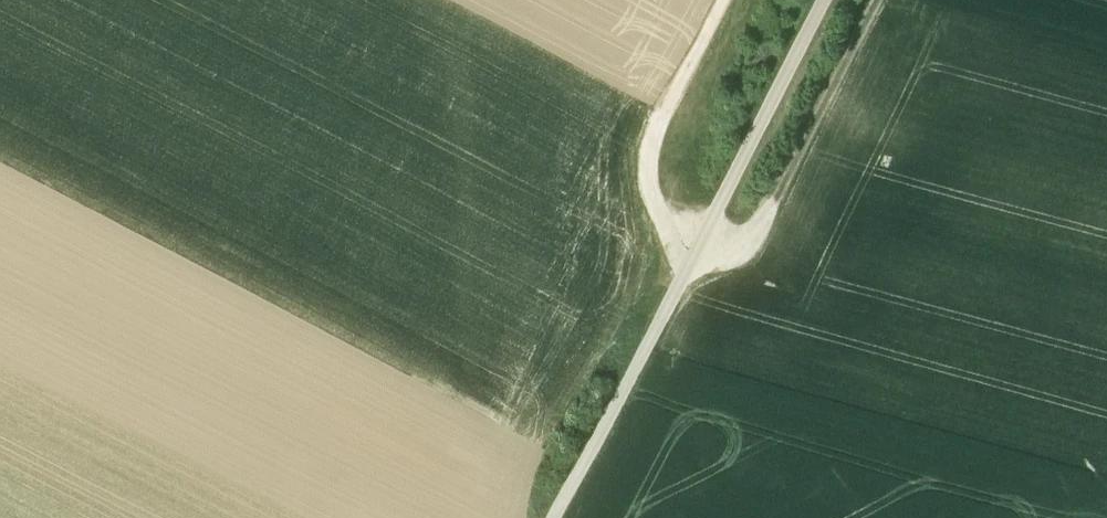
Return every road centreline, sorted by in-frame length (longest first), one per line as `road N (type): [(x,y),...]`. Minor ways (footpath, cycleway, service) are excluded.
road 1 (track): [(822,0),(556,517)]
road 2 (track): [(694,248),(732,249),(758,230),(874,0)]
road 3 (track): [(694,248),(669,229),(652,194),(647,161),(724,0)]

